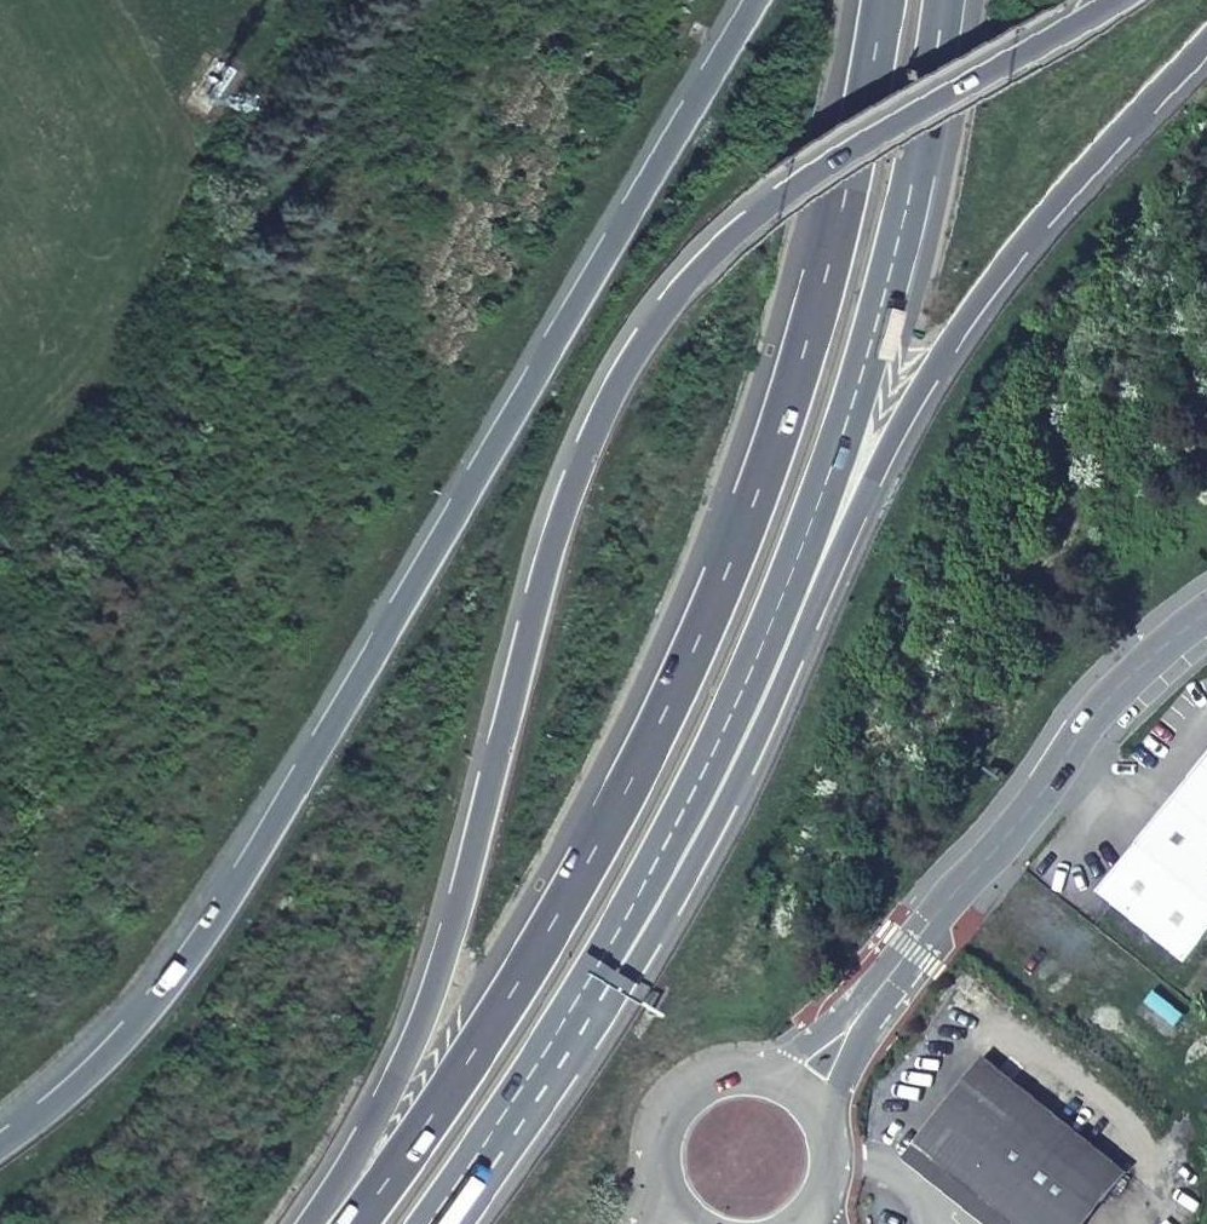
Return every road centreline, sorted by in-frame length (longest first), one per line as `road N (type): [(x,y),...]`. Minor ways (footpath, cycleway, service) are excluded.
road 1 (motorway): [(1110,0),(889,117),(778,190),(714,248),(639,340),(579,467),(557,537),(446,963),(406,1064),(323,1223)]
road 2 (motorway): [(747,0),(229,901),(144,1017),(81,1083),(0,1148)]
road 3 (trunk): [(872,80),(808,350),(720,598),(595,856),(534,963),(456,1088),(353,1223)]
road 4 (motorway): [(607,962),(671,892),(785,680),(891,445),(977,298),(1092,161),(1206,44)]
road 5 (motorway): [(607,962),(781,601),(867,350),(920,167),(947,0)]
road 6 (tertiary): [(1206,621),(1074,750),(800,1091)]
road 7 (motorway): [(433,1223),(517,1112),(607,962)]
road 8 (tertiary): [(800,1091),(774,1076),(715,1076),(669,1113),(657,1171),(683,1223)]
road 9 (tertiary): [(805,1223),(830,1185),(833,1159),(818,1110),(800,1091)]

